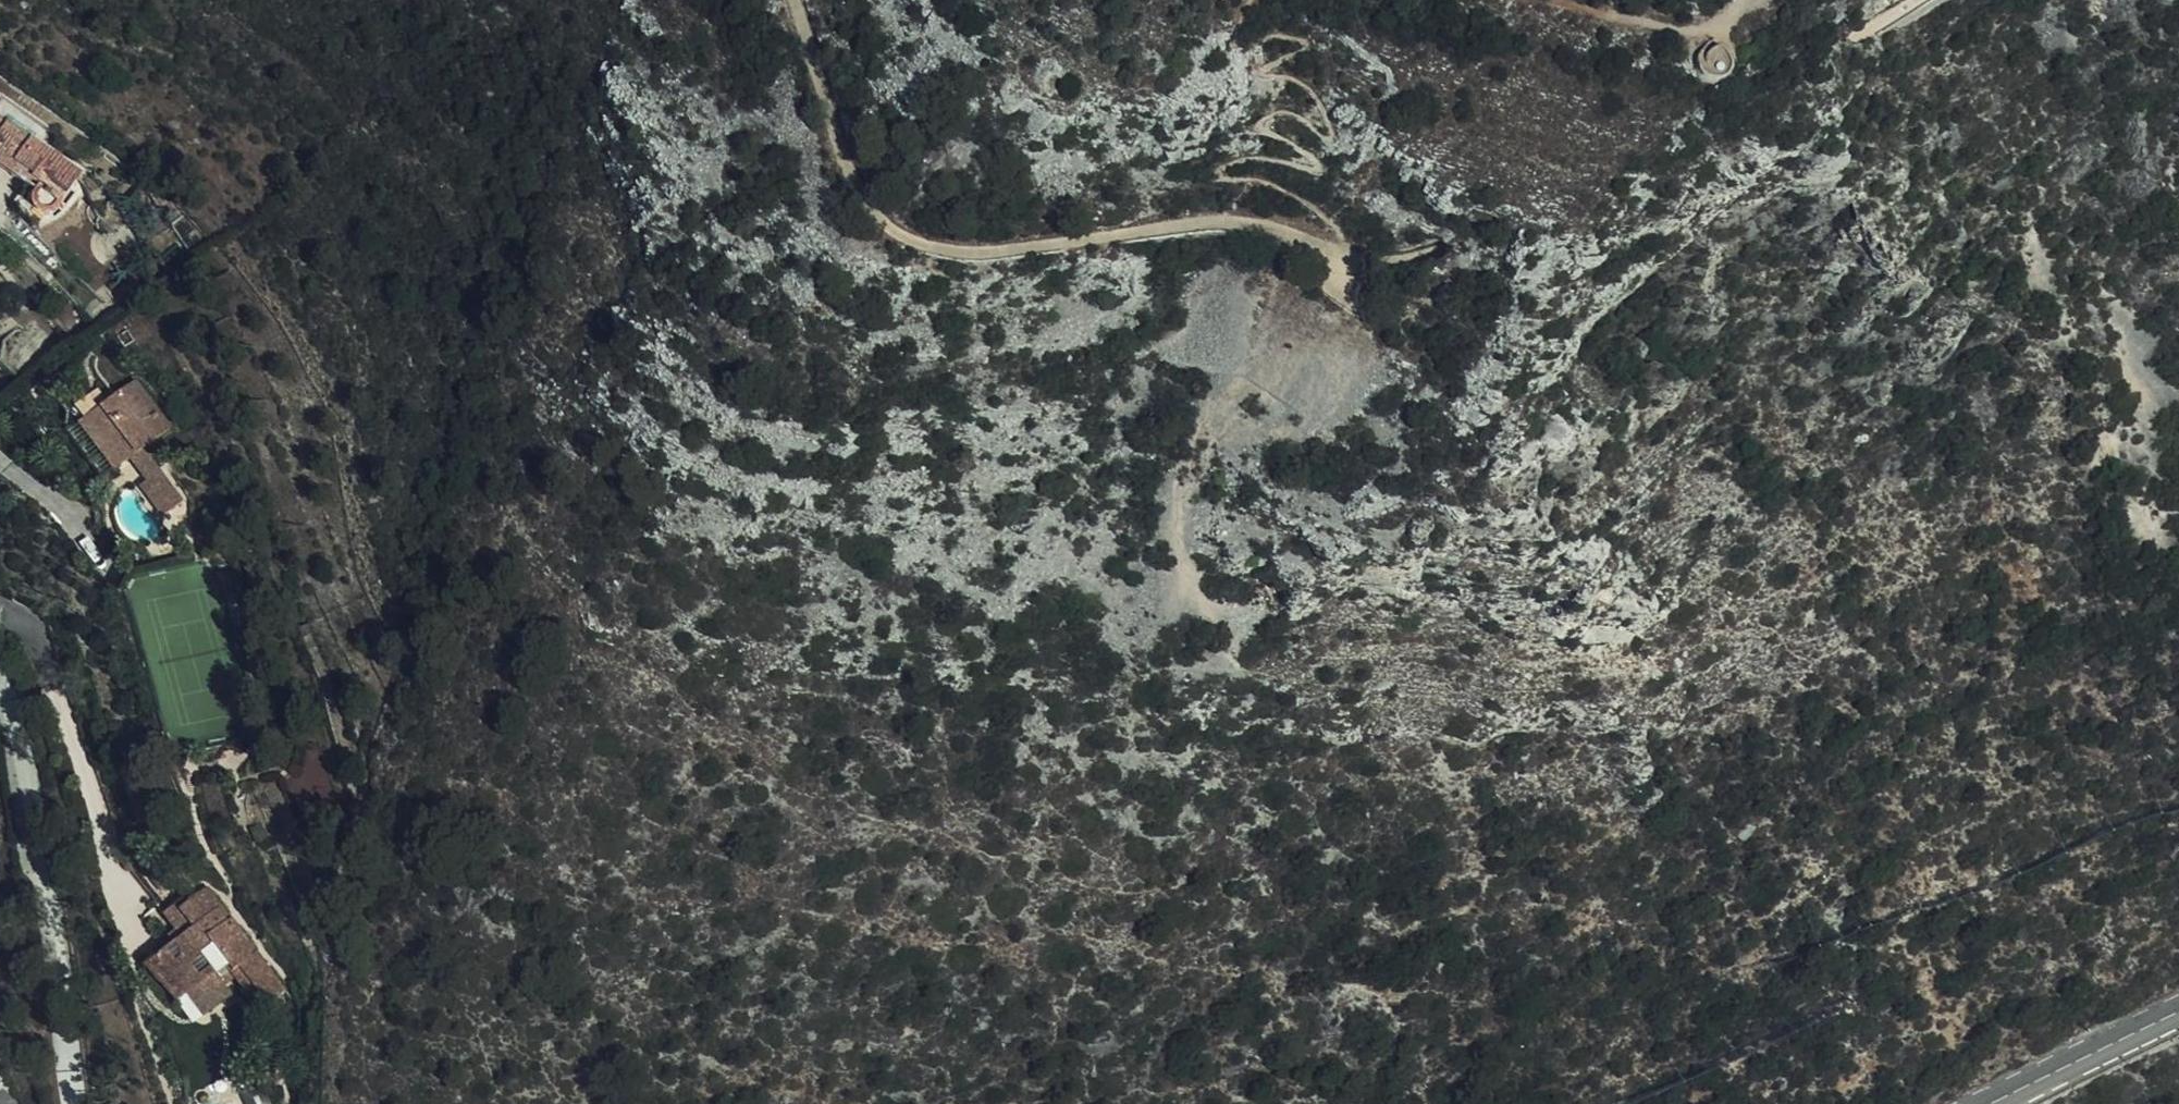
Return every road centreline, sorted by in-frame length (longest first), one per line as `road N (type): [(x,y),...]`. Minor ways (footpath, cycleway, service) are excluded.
road 1 (track): [(794,0),(863,202),(915,244),(960,255),(1240,223),(1333,252),(1391,258),(1449,240),(1913,0)]
road 2 (secondary): [(1987,1103),(2178,1011)]

